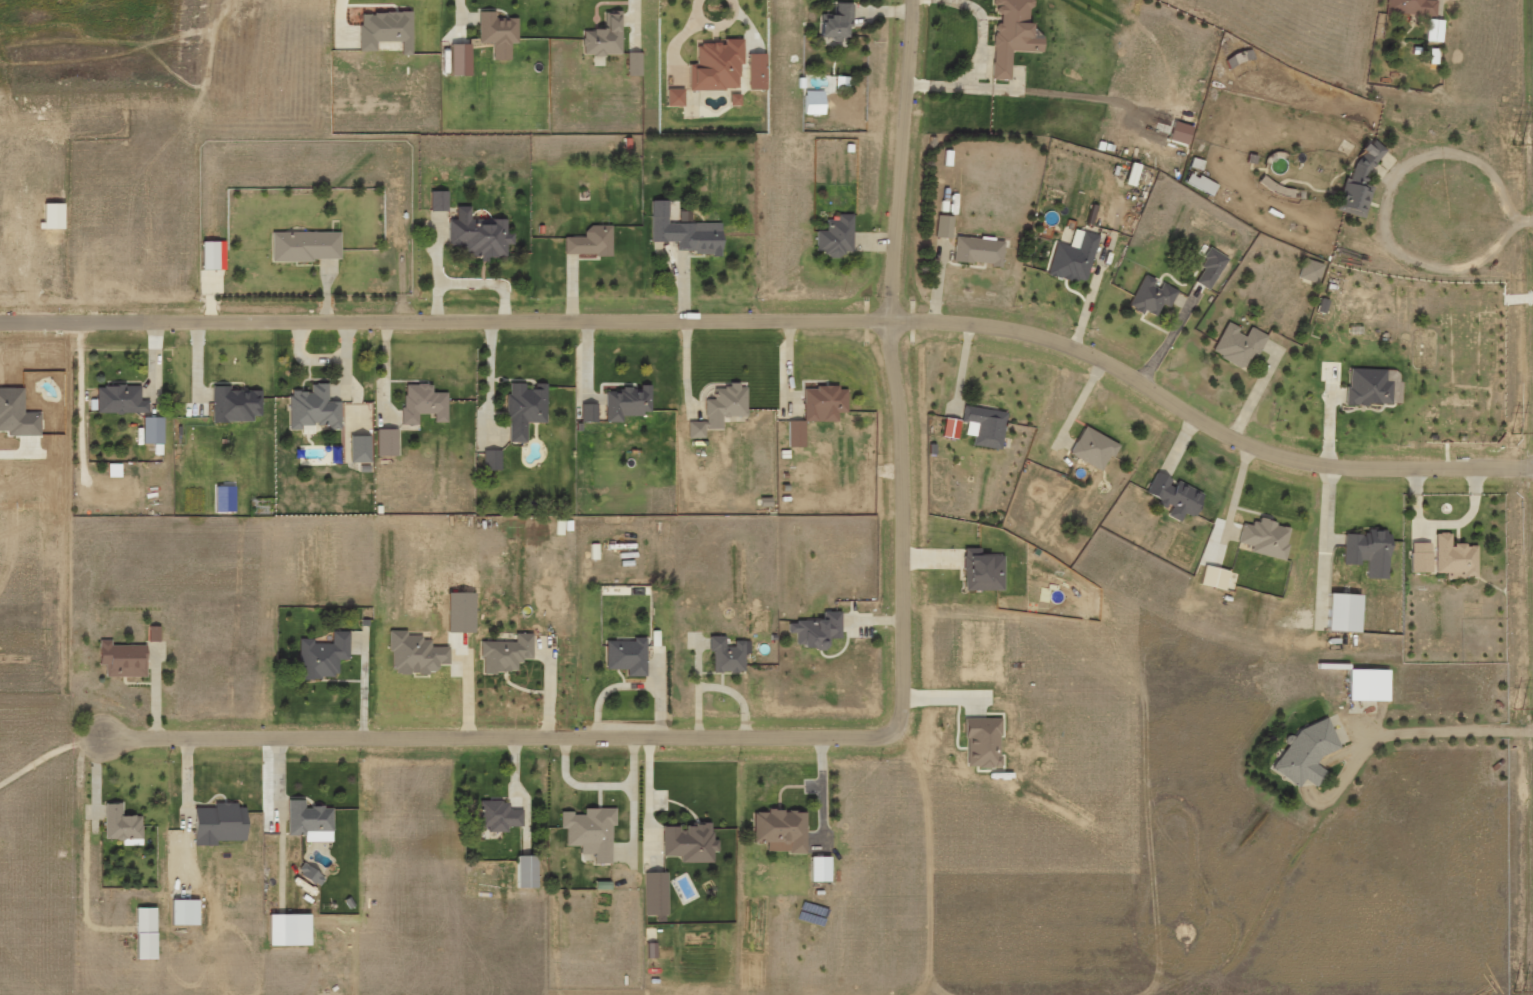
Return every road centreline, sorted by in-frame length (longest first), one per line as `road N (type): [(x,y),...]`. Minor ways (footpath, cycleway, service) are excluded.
road 1 (residential): [(1532,465),(1394,469),(1300,461),(1240,441),(1091,355),(960,323),(0,321)]
road 2 (residential): [(916,0),(894,253),(908,618),(897,737),(600,737)]
road 3 (residential): [(600,737),(86,734)]

